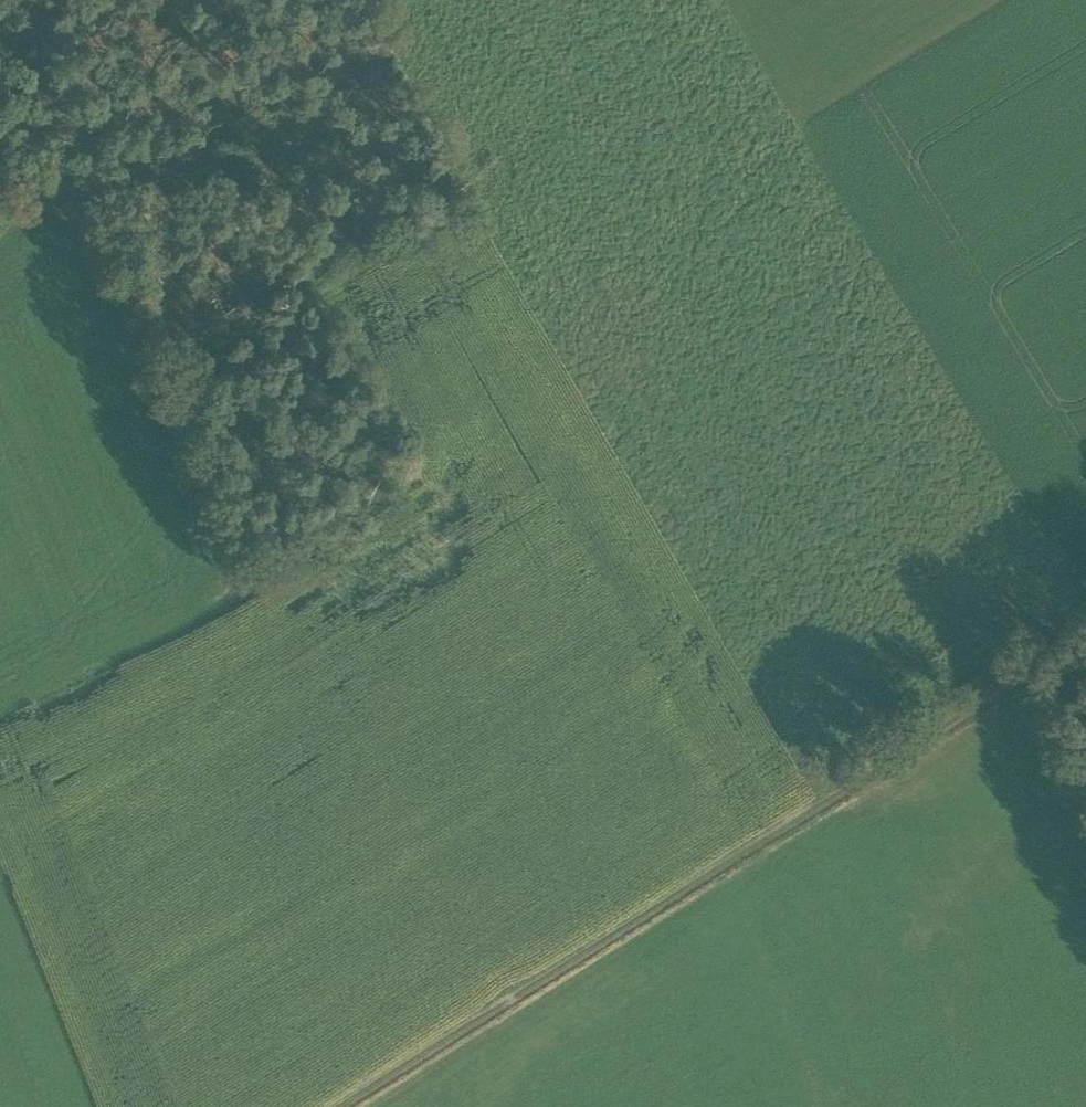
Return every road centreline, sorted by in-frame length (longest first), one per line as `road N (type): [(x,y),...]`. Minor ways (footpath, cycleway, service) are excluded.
road 1 (track): [(330,1106),(1085,621)]

